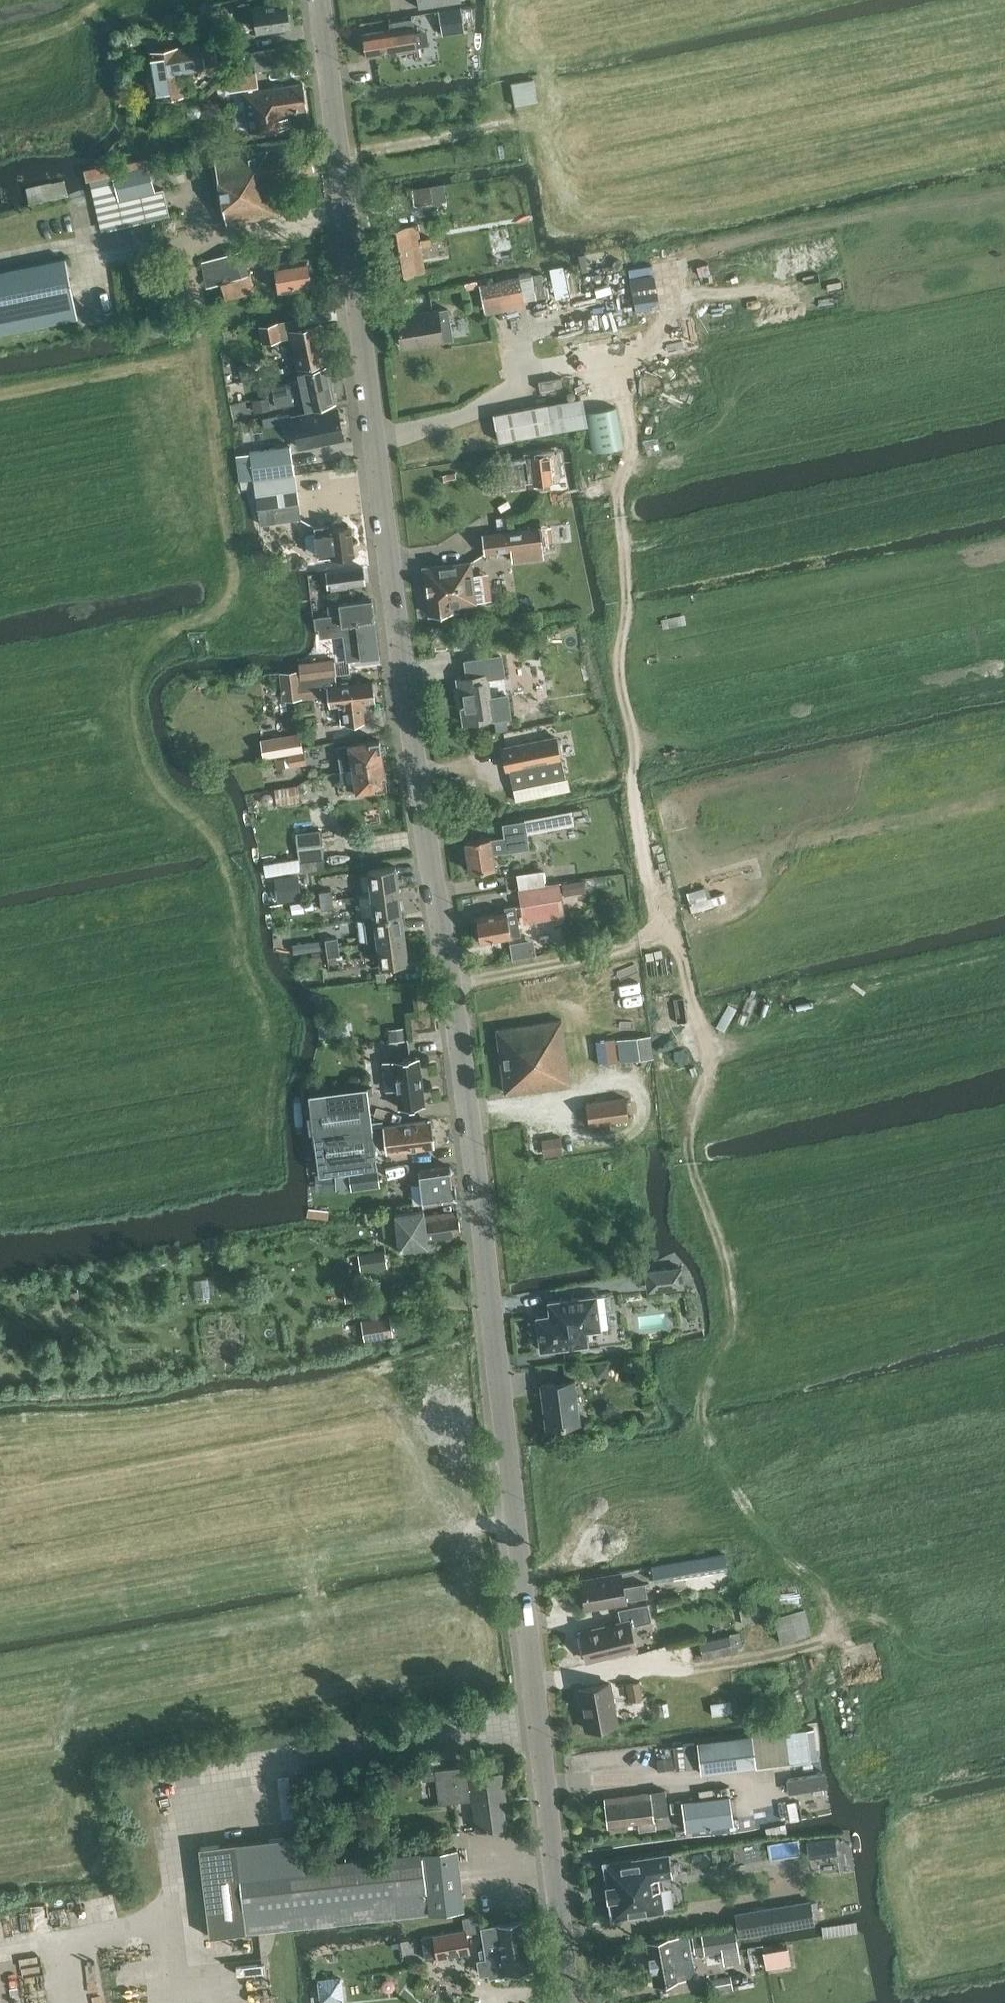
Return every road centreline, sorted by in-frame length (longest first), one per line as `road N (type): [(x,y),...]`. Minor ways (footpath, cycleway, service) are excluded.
road 1 (tertiary): [(572,2002),(467,1094),(390,574),(319,0)]
road 2 (track): [(674,263),(660,330),(616,381),(632,445),(620,477),(627,597),(618,653),(648,863),(666,925),(682,940),(708,1080),(686,1151),(738,1297),(703,1399),(705,1440),(566,1559),(524,1573)]
road 3 (track): [(705,1440),(730,1486),(827,1597),(824,1641),(734,1662),(624,1663),(537,1683)]
road 4 (track): [(311,1611),(324,1554),(27,1577)]
road 5 (track): [(0,259),(297,232),(342,210)]
road 6 (track): [(674,263),(647,214),(530,123),(492,129),(507,50)]
road 7 (track): [(666,925),(619,949),(452,983)]
road 8 (track): [(324,1554),(518,1522)]
road 9 (track): [(859,216),(674,263)]
road 10 (track): [(492,132),(337,155)]

